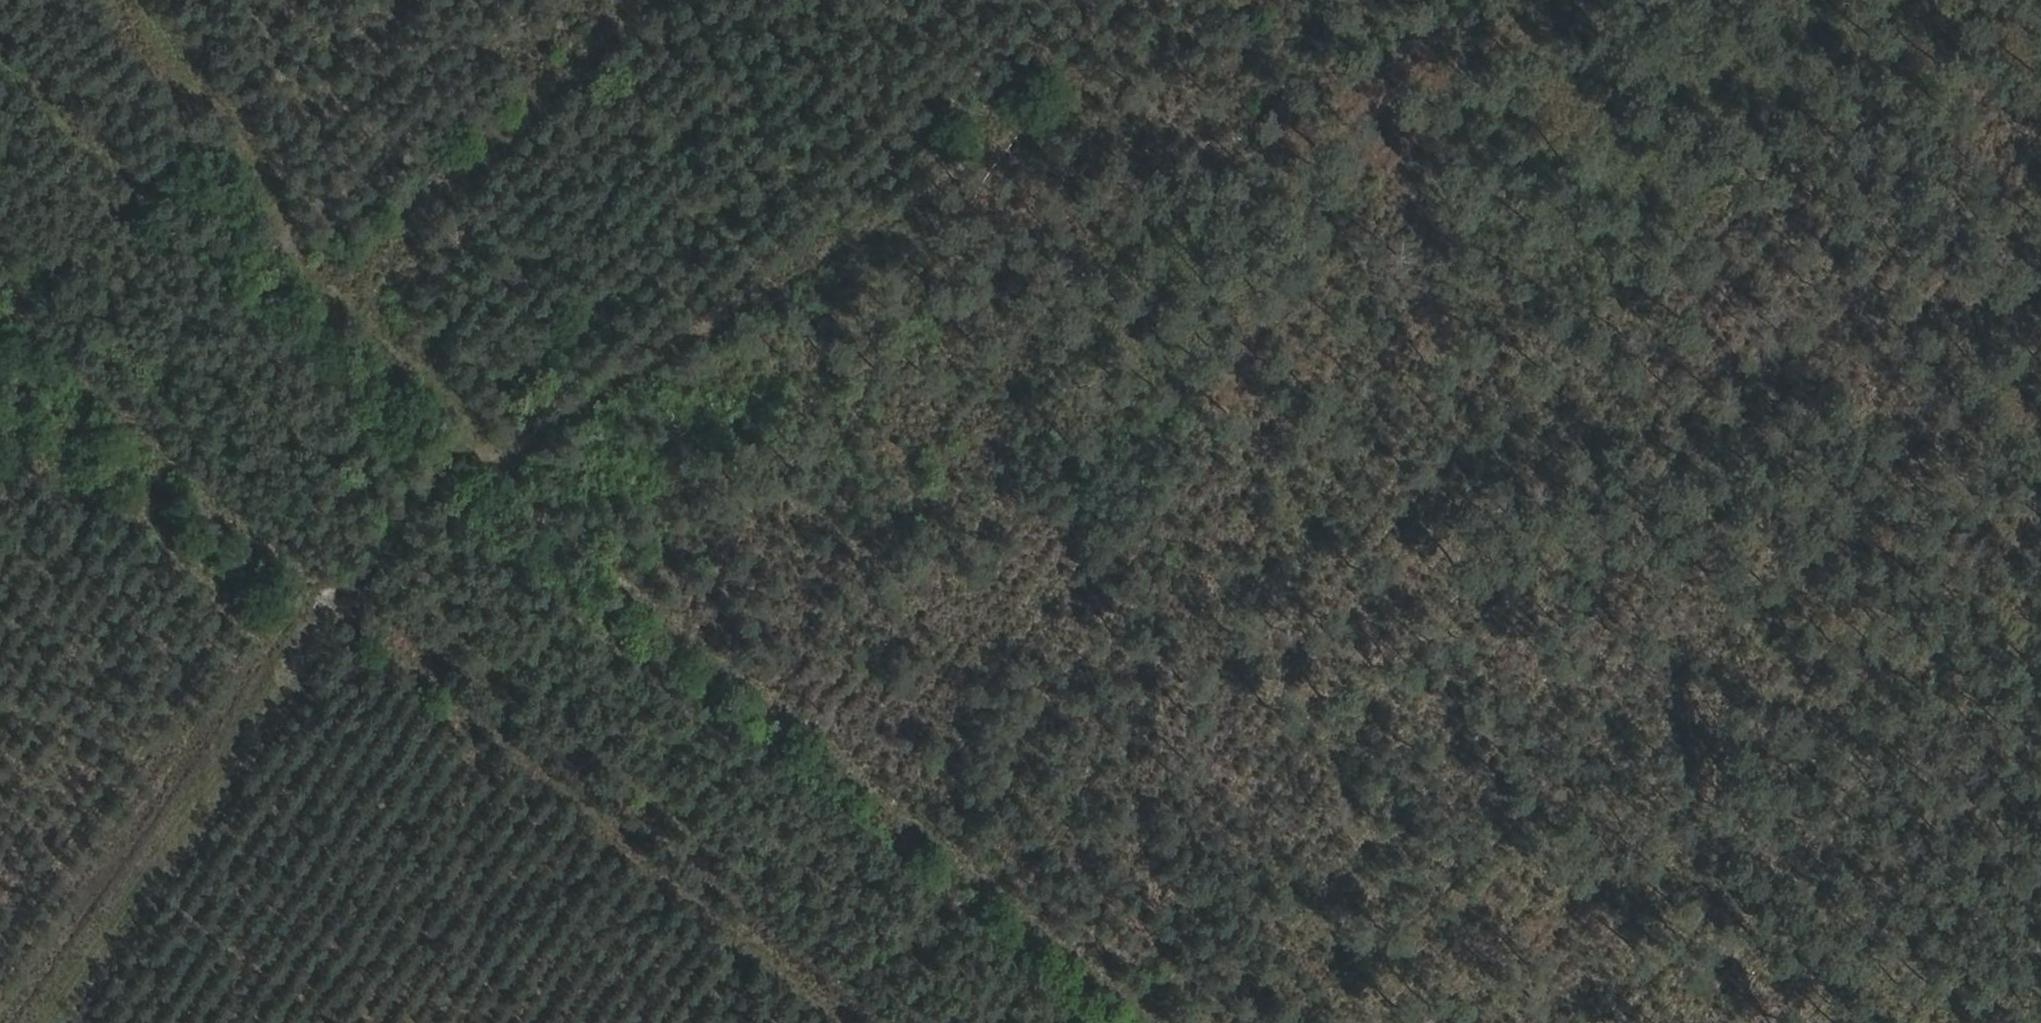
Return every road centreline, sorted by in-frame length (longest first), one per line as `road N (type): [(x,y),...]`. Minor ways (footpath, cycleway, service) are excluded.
road 1 (track): [(1149,1022),(460,445),(453,405),(287,255),(155,0)]
road 2 (track): [(58,1022),(460,445)]

